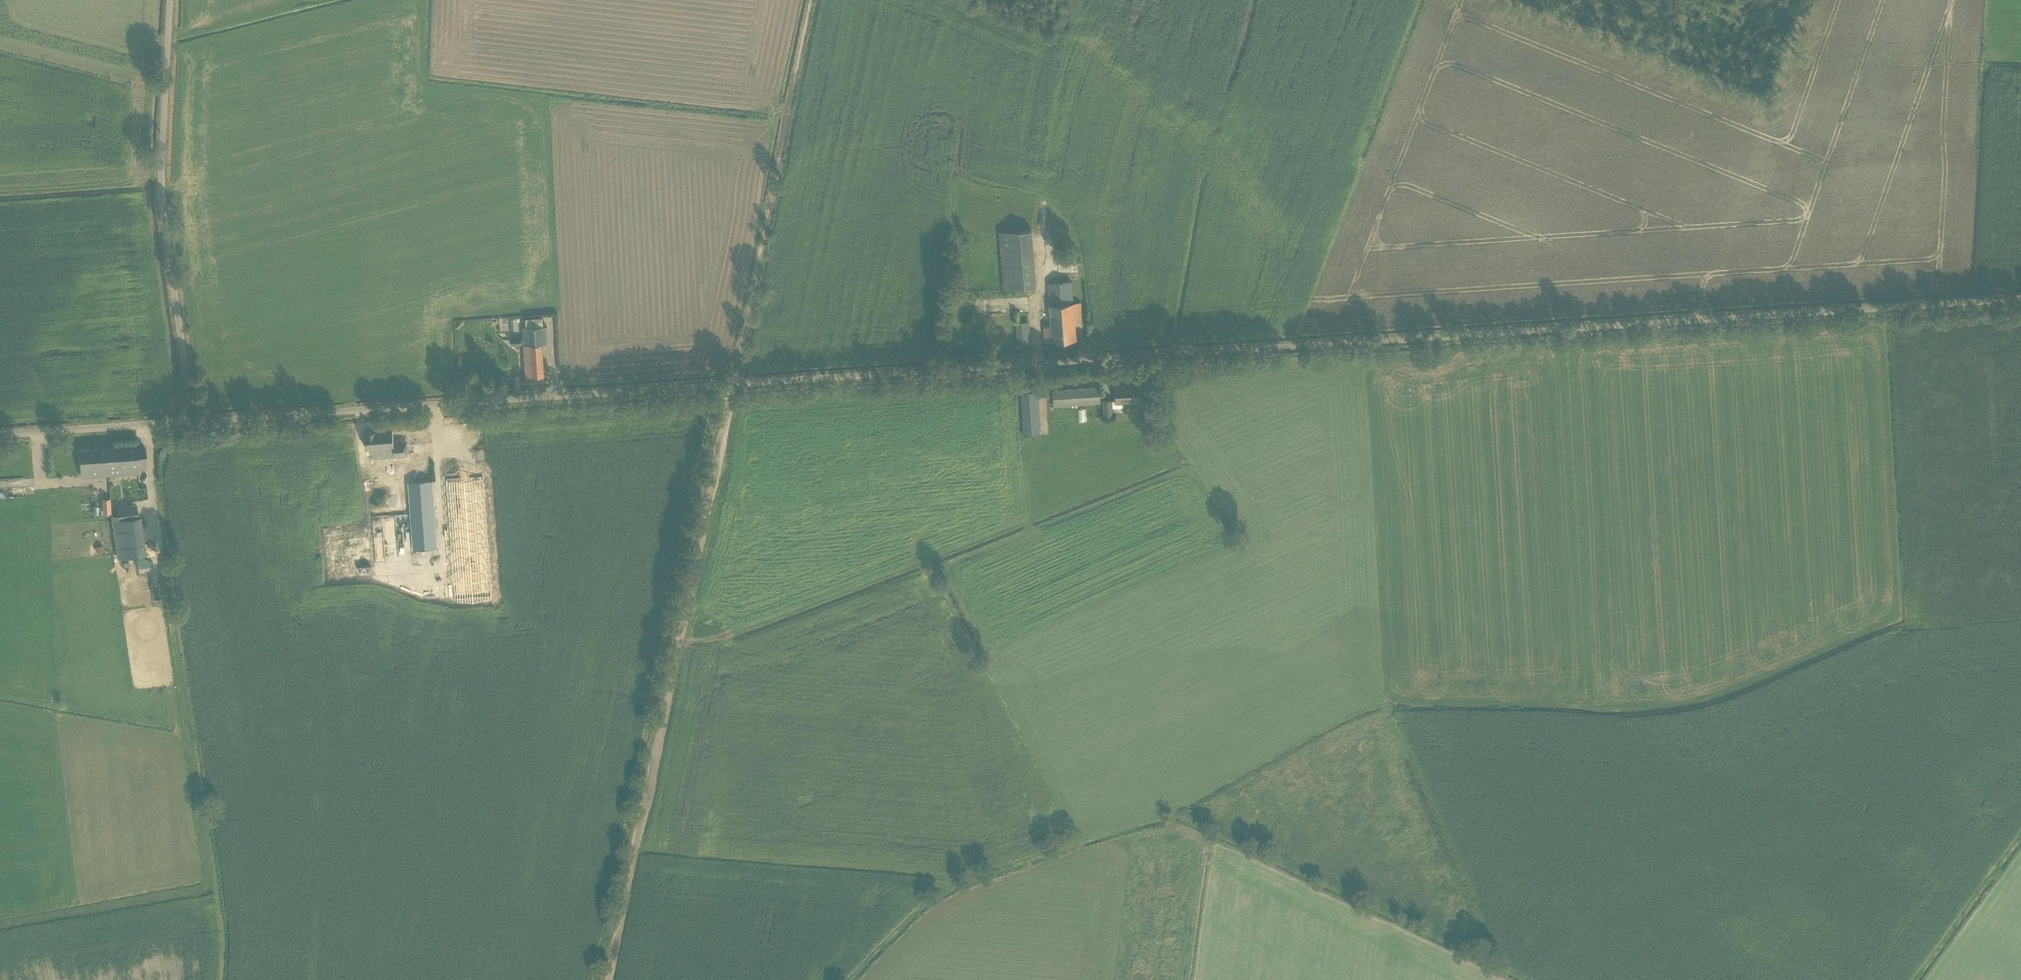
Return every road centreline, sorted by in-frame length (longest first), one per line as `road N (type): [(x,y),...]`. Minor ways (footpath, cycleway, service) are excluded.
road 1 (unclassified): [(190,421),(2020,299)]
road 2 (track): [(811,0),(609,979)]
road 3 (track): [(147,425),(209,882),(197,892),(0,927)]
road 4 (unclassified): [(190,421),(161,197),(170,0)]
road 5 (unclassified): [(0,435),(190,421)]

